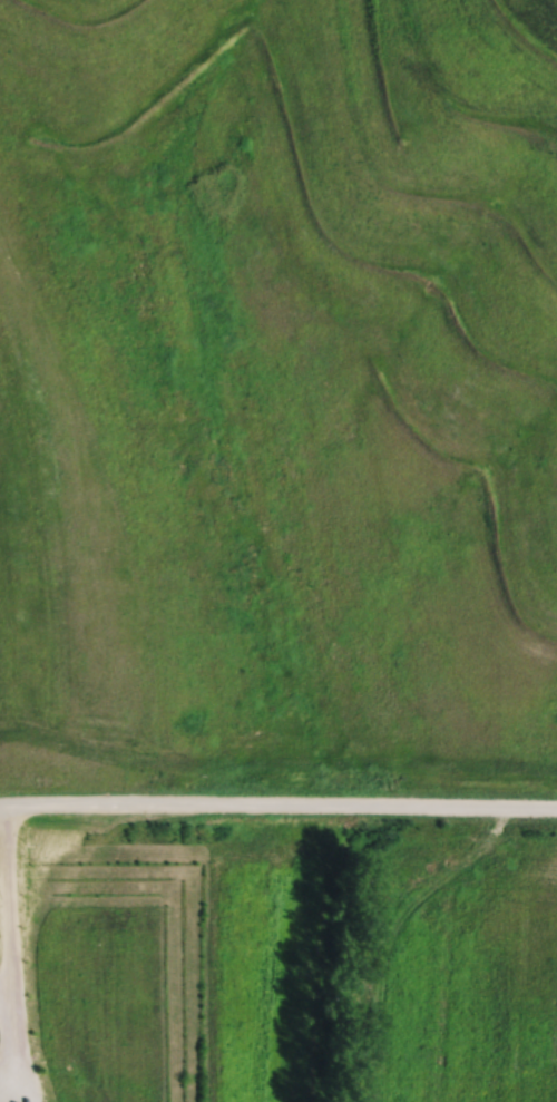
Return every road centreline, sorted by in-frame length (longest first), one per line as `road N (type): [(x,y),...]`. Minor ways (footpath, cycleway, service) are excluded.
road 1 (residential): [(556,814),(0,813)]

